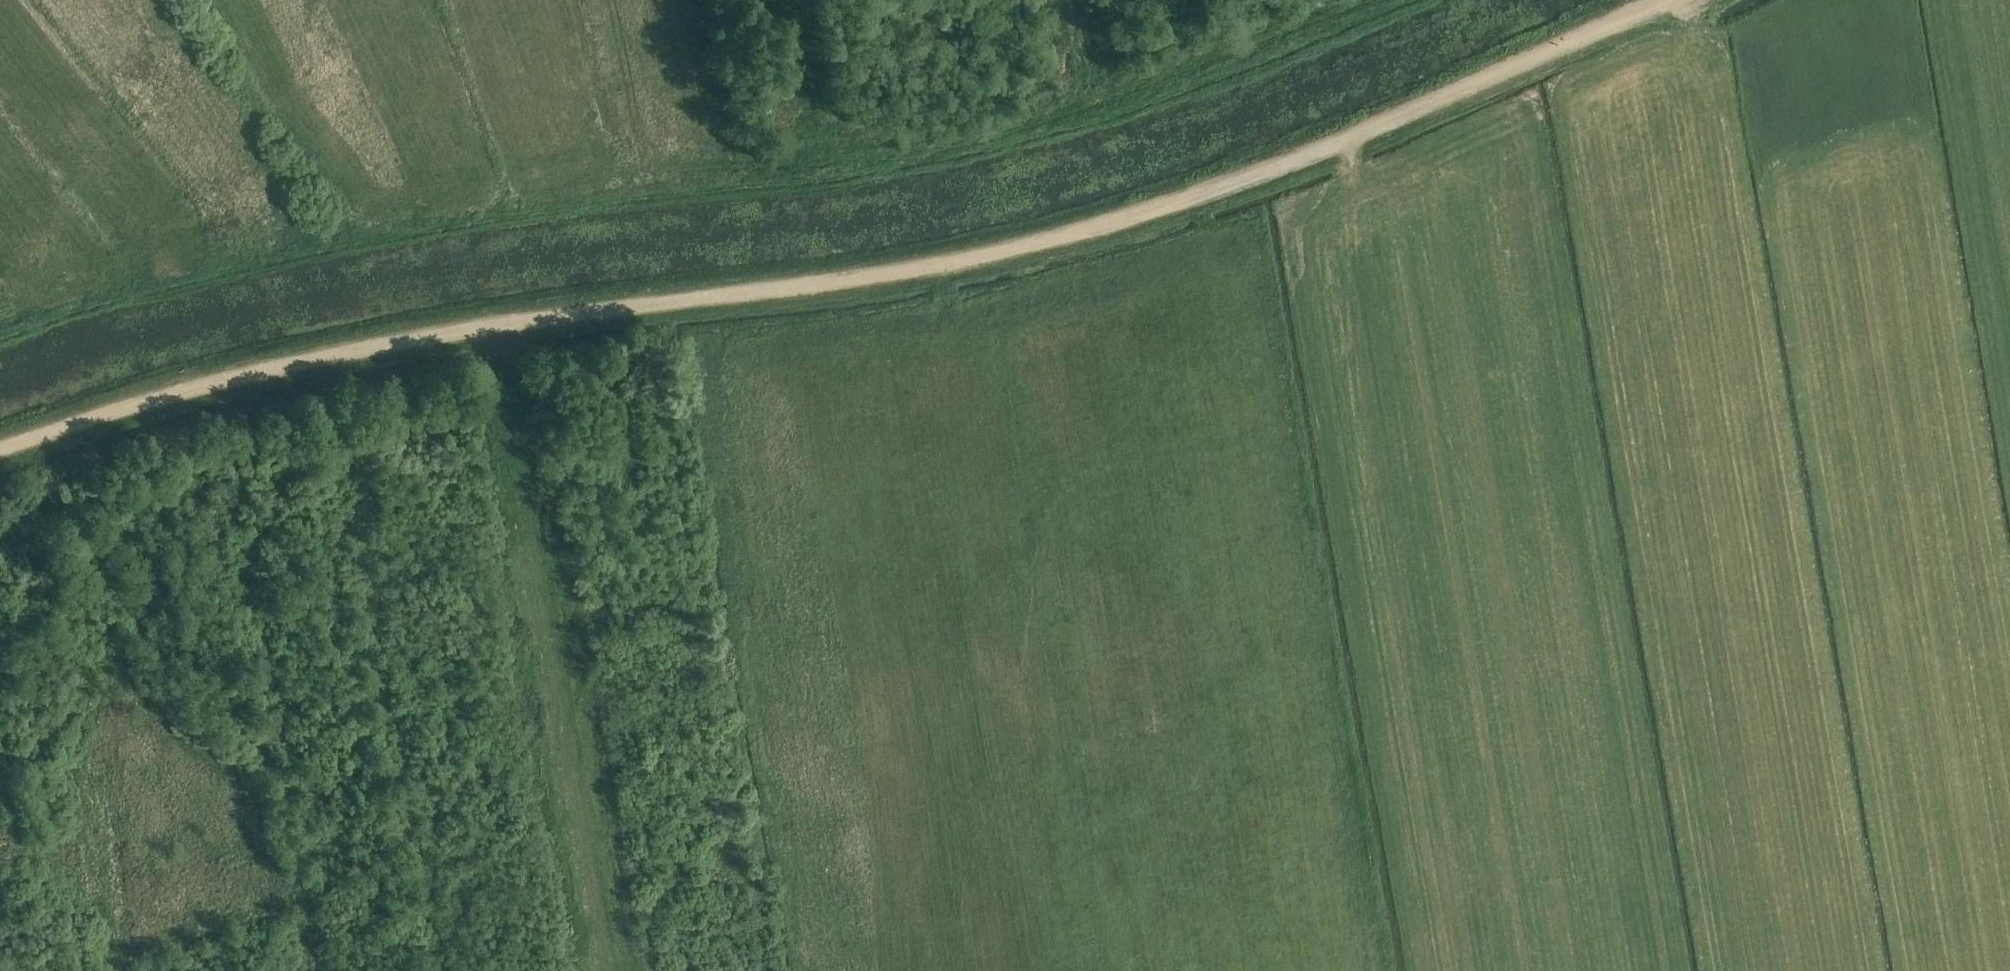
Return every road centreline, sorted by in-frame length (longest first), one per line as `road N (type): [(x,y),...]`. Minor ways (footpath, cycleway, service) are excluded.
road 1 (track): [(0,451),(189,388),(352,350),(925,265),(1134,214),(1327,146),(1659,0)]

